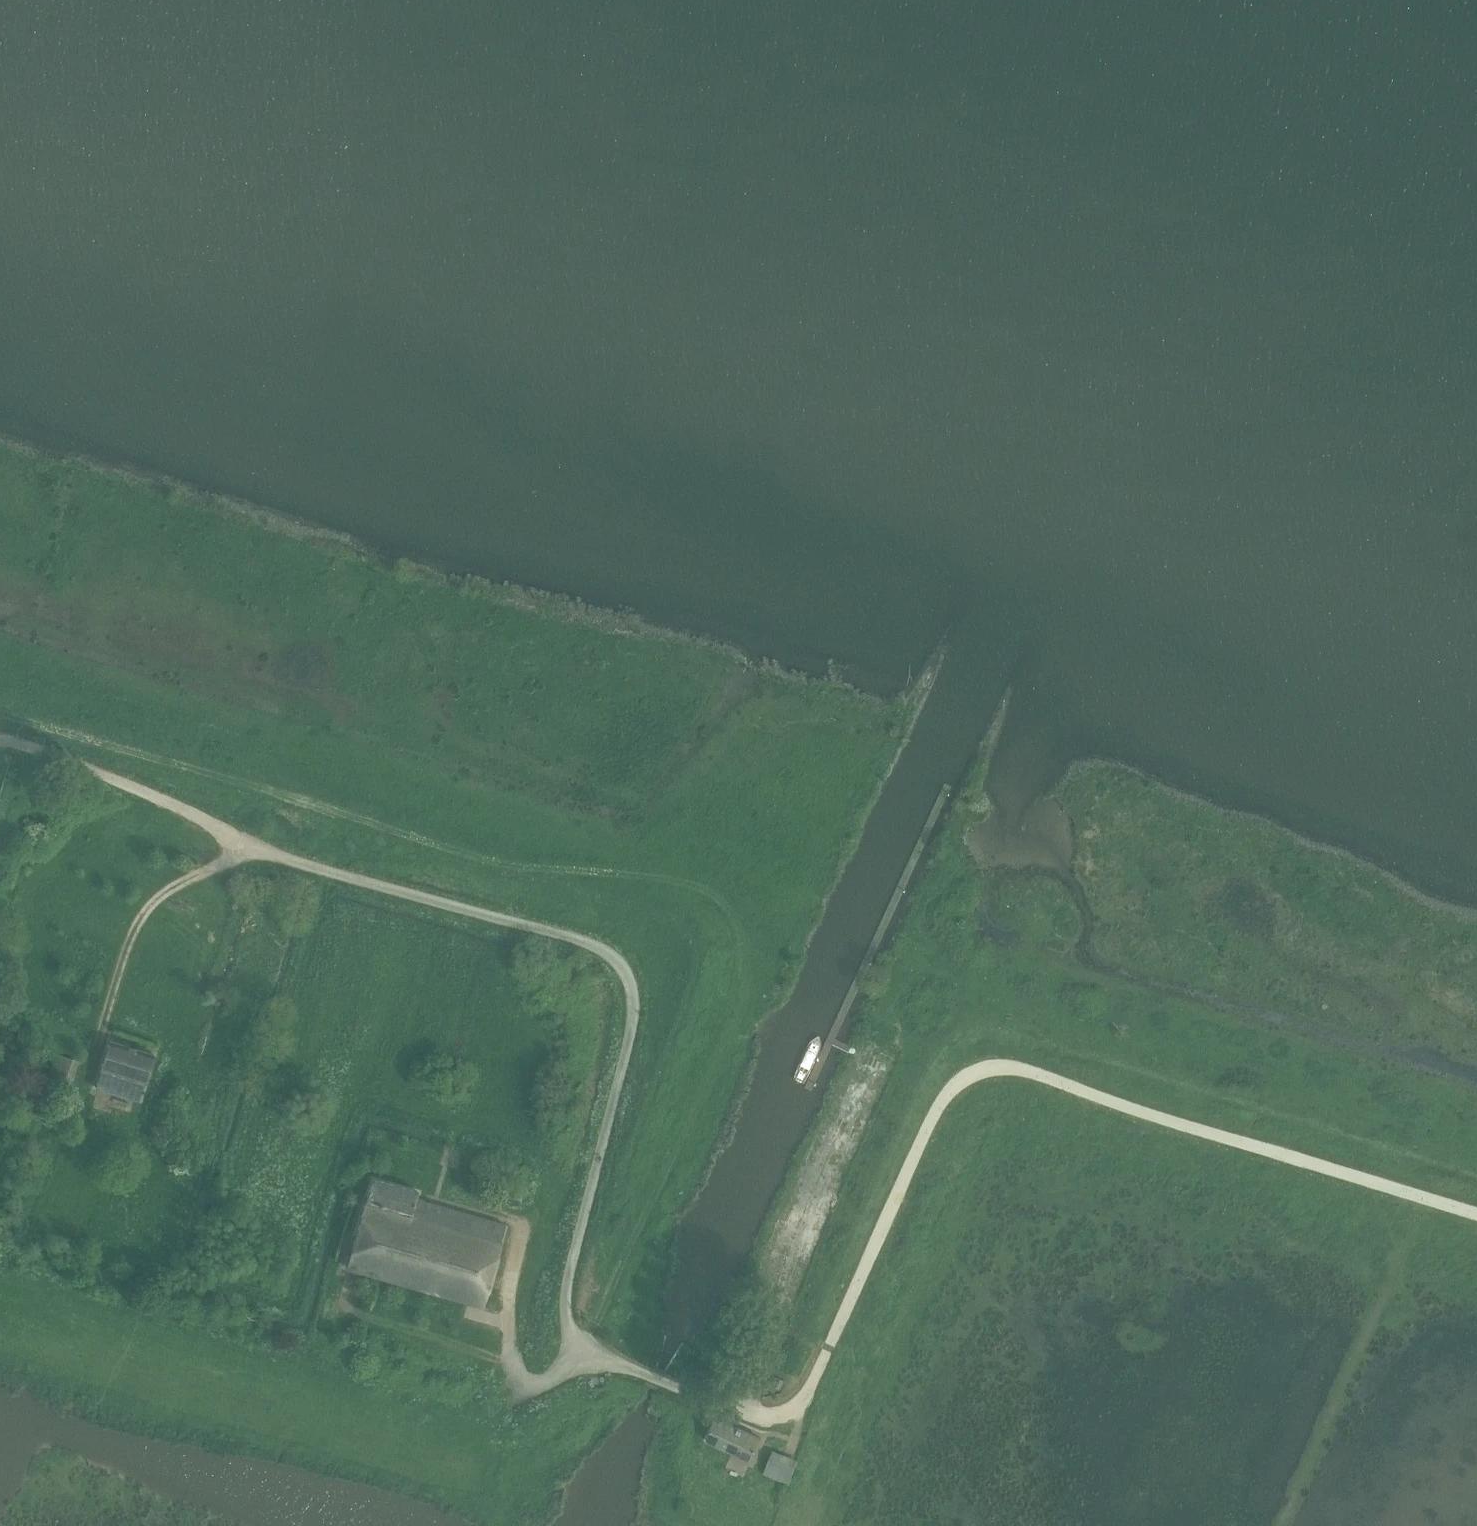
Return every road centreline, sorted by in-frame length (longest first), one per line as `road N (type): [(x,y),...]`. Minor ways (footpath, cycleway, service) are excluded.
road 1 (track): [(0,737),(202,819),(239,856),(289,859),(568,936),(608,956),(628,980),(633,1015),(568,1282),(568,1327),(587,1350),(728,1406),(775,1416),(804,1400),(938,1107),(955,1084),(984,1069),(1028,1070),(1476,1215)]
road 2 (track): [(581,1346),(734,1020),(741,946),(726,908),(690,882),(508,864)]
road 3 (track): [(508,864),(0,713)]
road 4 (track): [(512,1362),(340,1309)]

